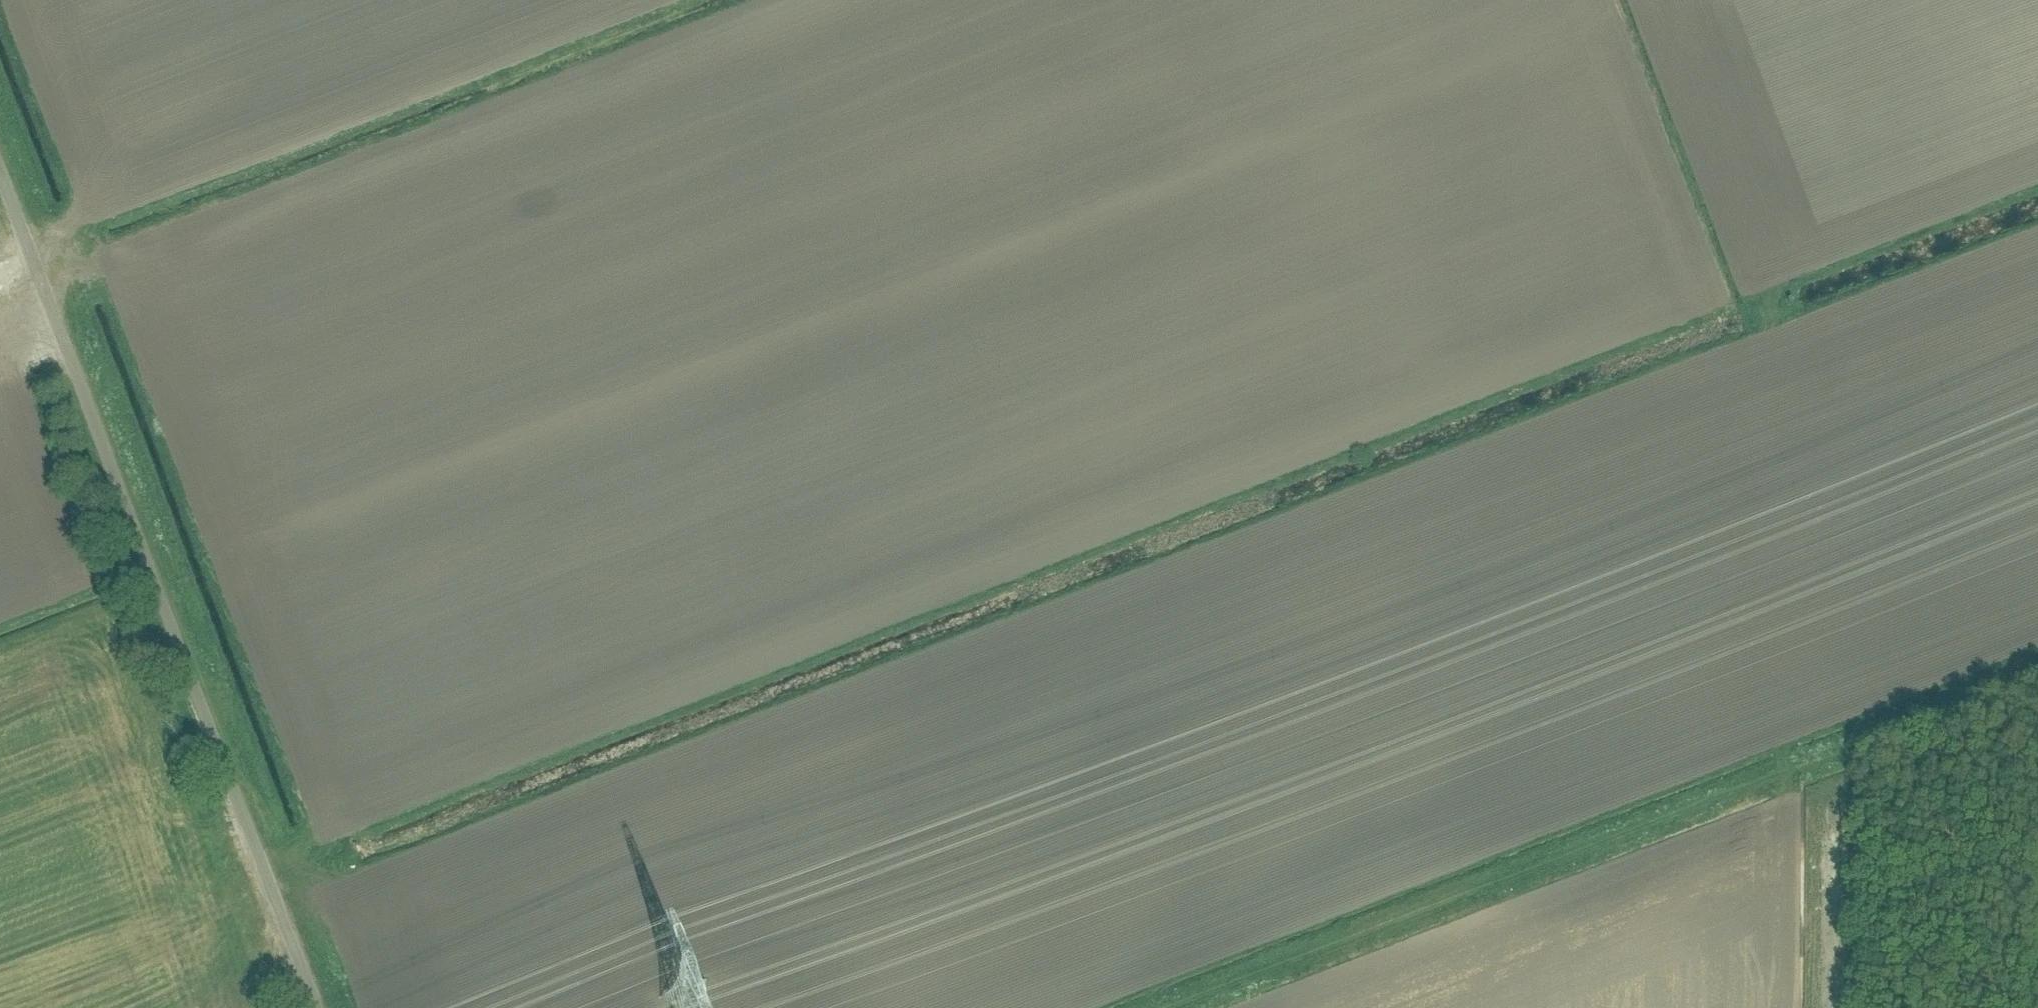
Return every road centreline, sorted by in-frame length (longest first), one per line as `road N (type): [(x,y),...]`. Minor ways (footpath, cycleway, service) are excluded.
road 1 (unclassified): [(316,1007),(0,177)]
road 2 (track): [(1170,1007),(1858,747)]
road 3 (track): [(1858,747),(2037,677)]

